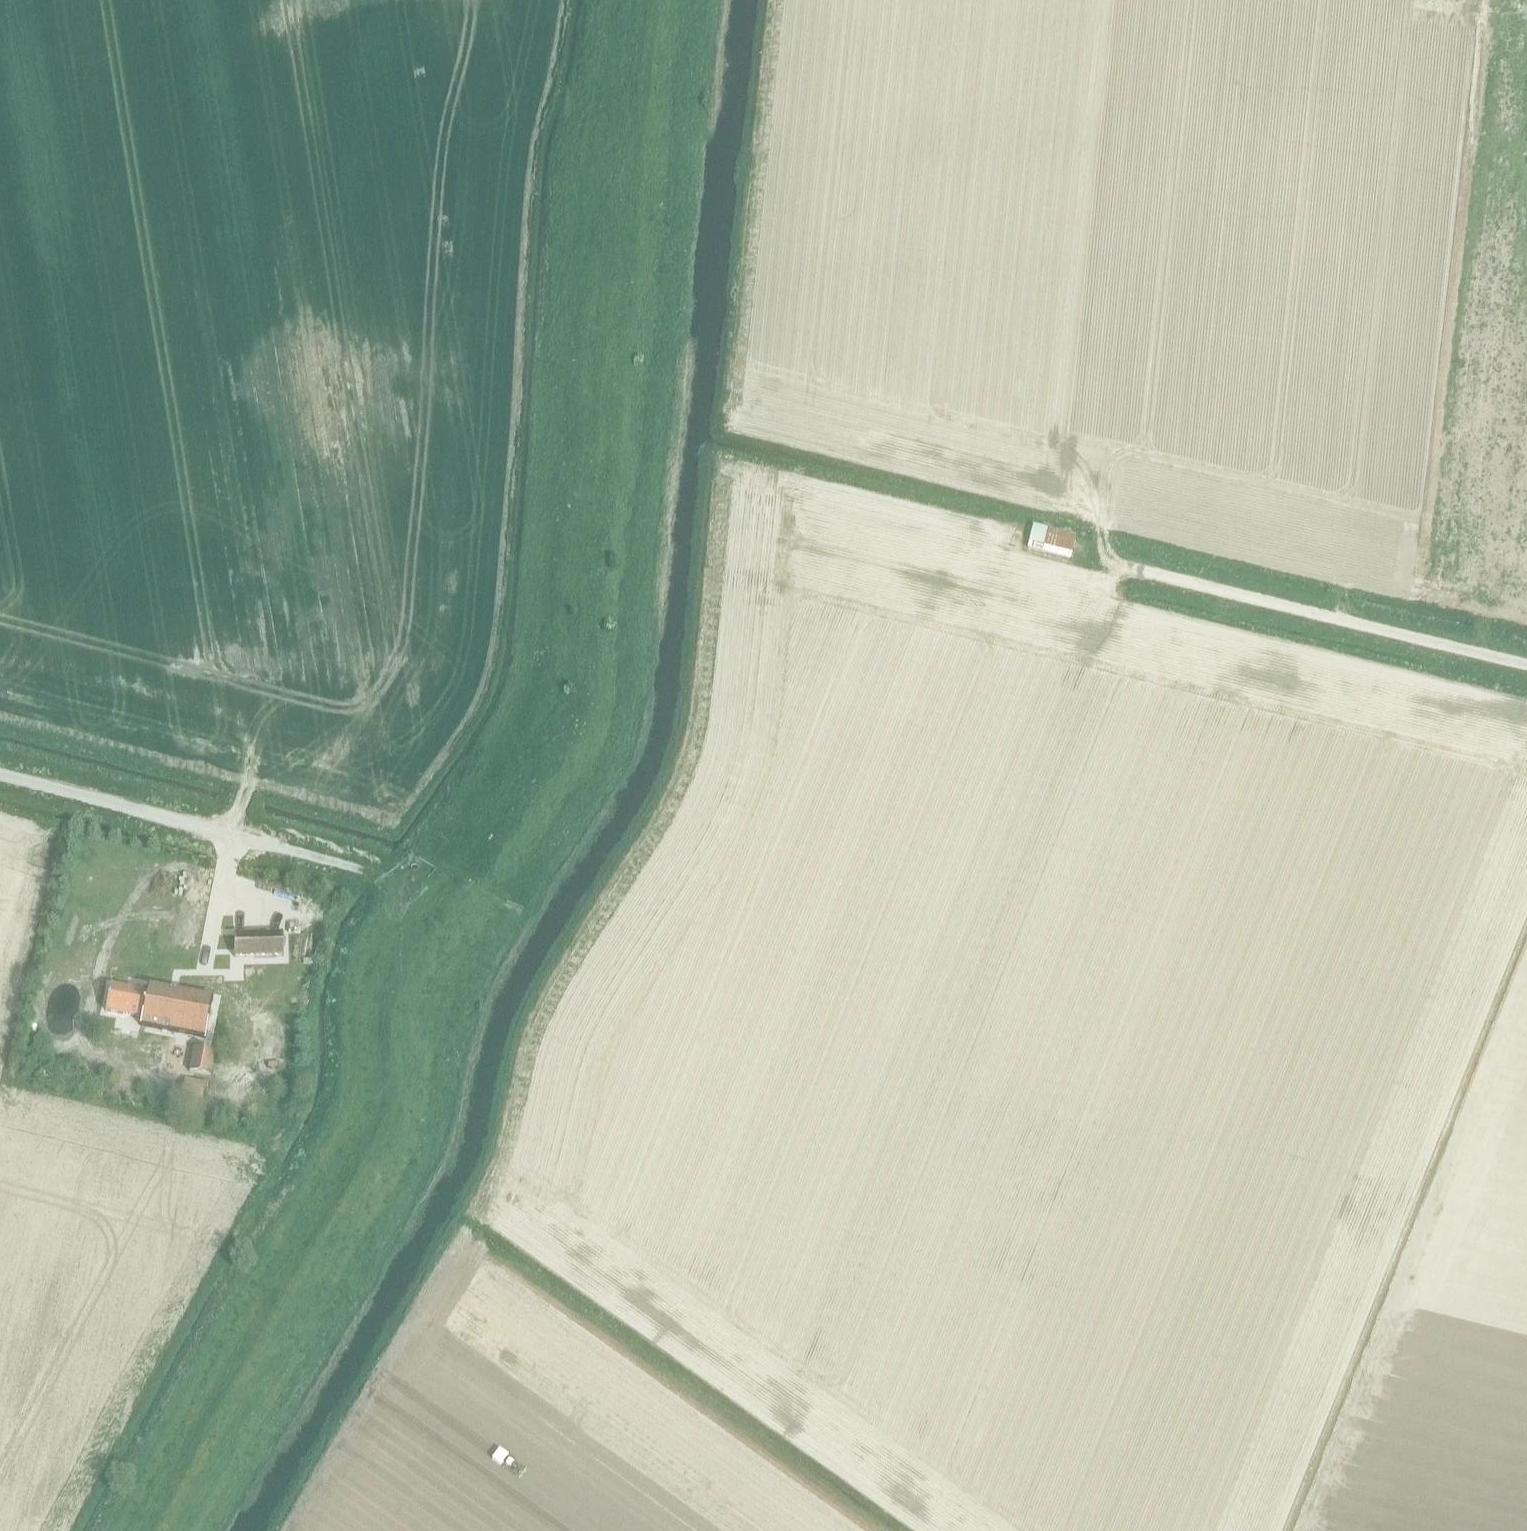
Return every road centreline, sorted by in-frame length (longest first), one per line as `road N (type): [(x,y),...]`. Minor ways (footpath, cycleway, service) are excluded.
road 1 (unclassified): [(1526,665),(1106,561)]
road 2 (unclassified): [(383,875),(0,775)]

